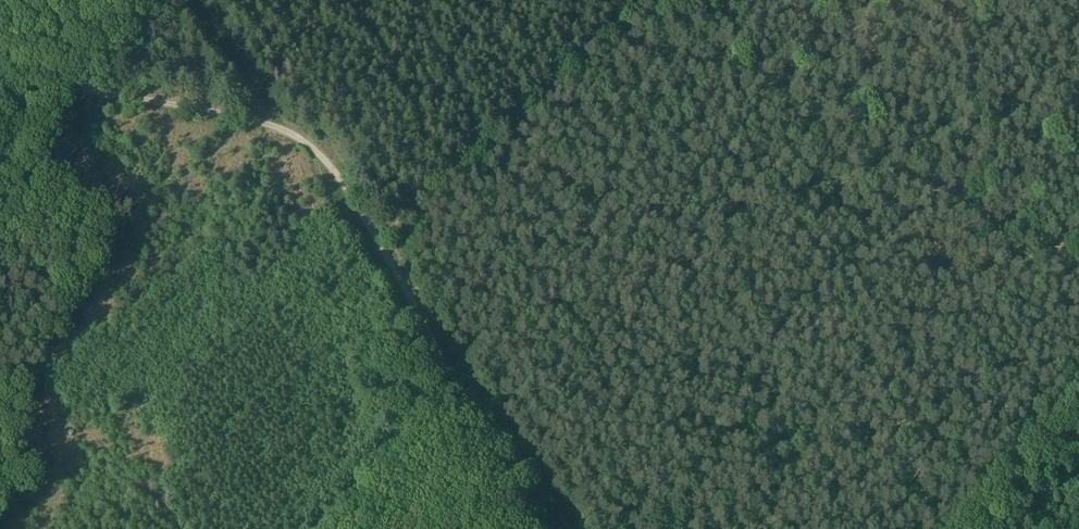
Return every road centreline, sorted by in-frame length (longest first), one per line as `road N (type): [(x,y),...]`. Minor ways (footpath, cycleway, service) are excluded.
road 1 (track): [(458,382),(340,181),(298,139),(0,67)]
road 2 (track): [(378,245),(644,10)]
road 3 (track): [(541,528),(458,382)]

